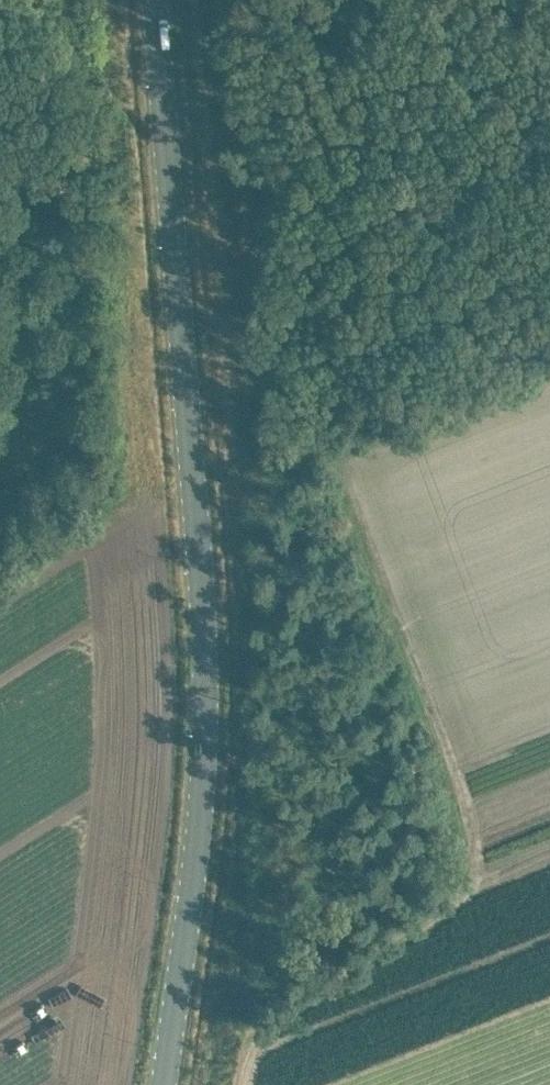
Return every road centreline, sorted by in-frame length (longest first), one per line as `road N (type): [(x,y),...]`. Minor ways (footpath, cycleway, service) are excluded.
road 1 (secondary): [(159,0),(205,700),(202,820),(165,1084)]
road 2 (track): [(232,1008),(198,0)]
road 3 (track): [(221,1084),(232,1008),(478,883),(364,455),(549,367)]

